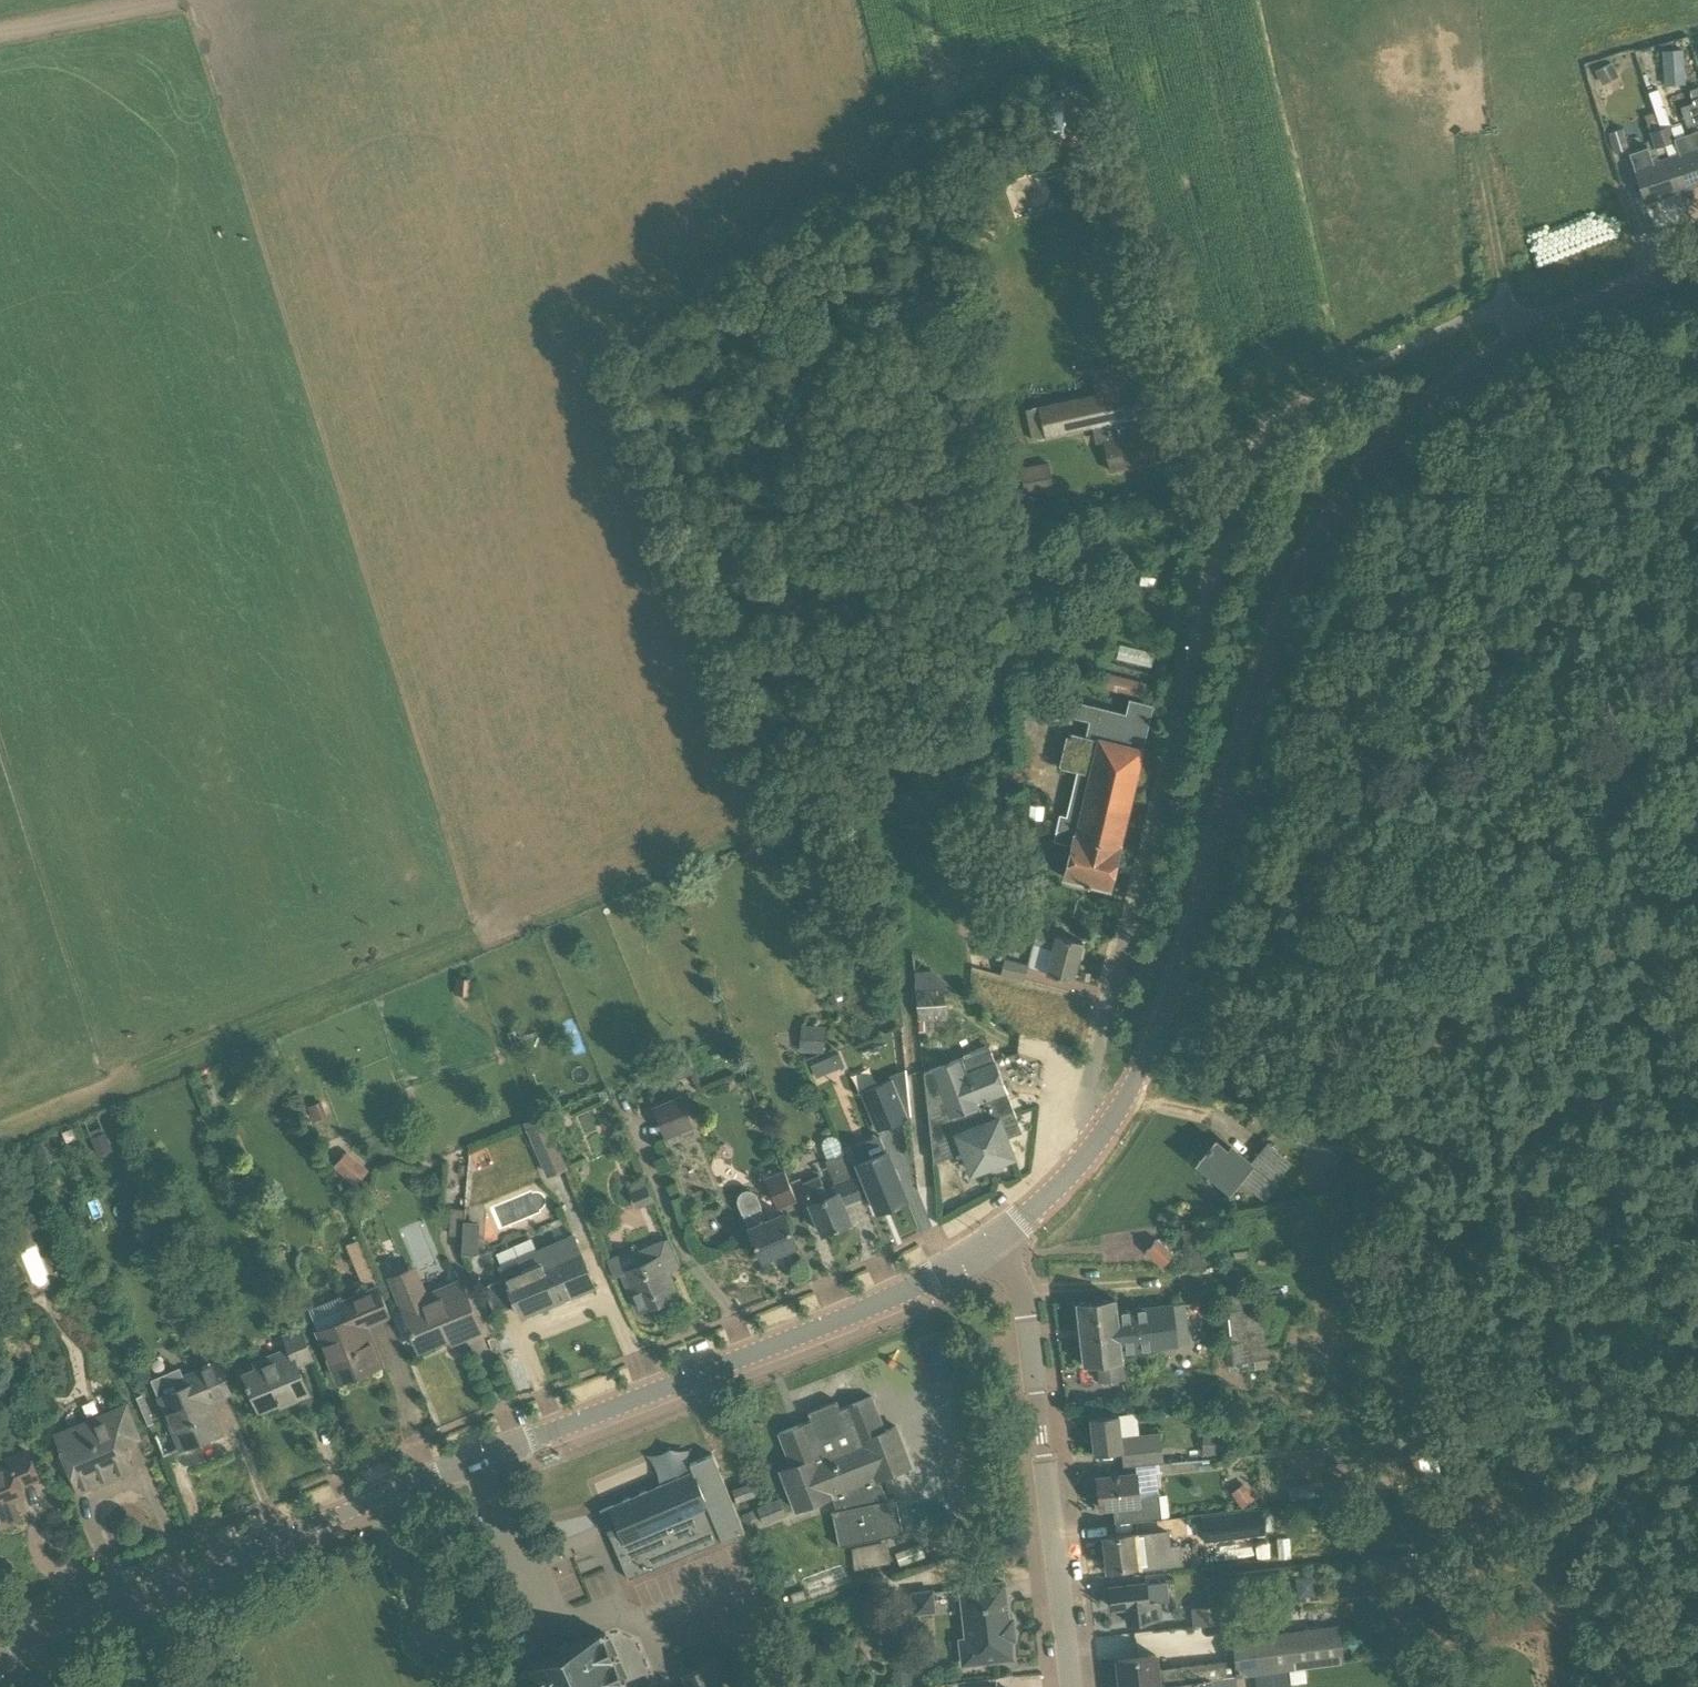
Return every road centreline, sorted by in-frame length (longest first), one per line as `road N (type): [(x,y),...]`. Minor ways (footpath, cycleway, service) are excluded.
road 1 (tertiary): [(0,1659),(932,1281),(1004,1235)]
road 2 (unclassified): [(1102,1134),(1085,1105),(1088,1077),(1234,492),(1262,437),(1302,402),(1479,315),(1505,314),(1534,335)]
road 3 (tertiary): [(1102,1134),(1157,1035),(1261,672),(1292,591),(1343,500),(1404,432),(1462,381),(1534,335)]
road 4 (residential): [(1073,1686),(1029,1306),(1004,1235)]
road 5 (tertiary): [(1534,335),(1697,265)]
road 6 (tertiary): [(1004,1235),(1084,1163),(1102,1134)]

